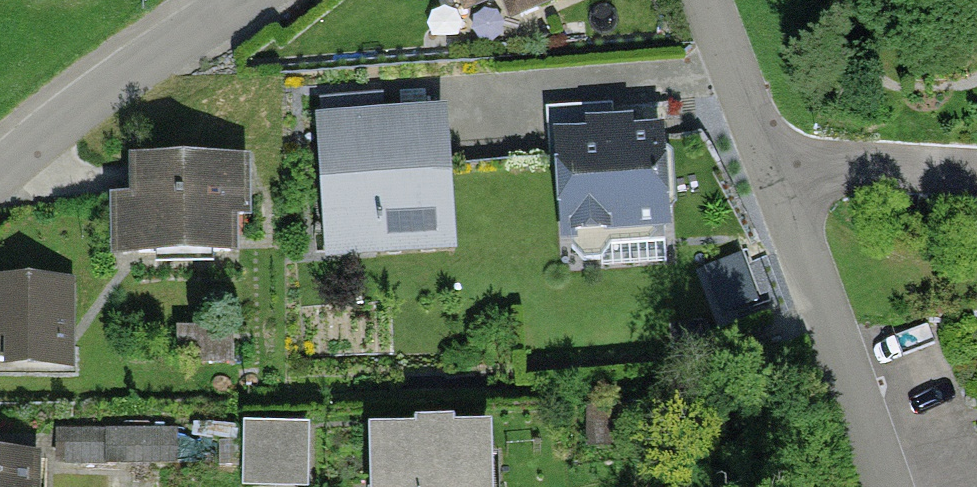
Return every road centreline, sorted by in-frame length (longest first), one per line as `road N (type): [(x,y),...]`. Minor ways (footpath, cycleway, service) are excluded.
road 1 (residential): [(775,181),(883,486)]
road 2 (residential): [(240,0),(0,170)]
road 3 (residential): [(775,181),(870,166),(976,171)]
road 4 (residential): [(706,0),(775,181)]

